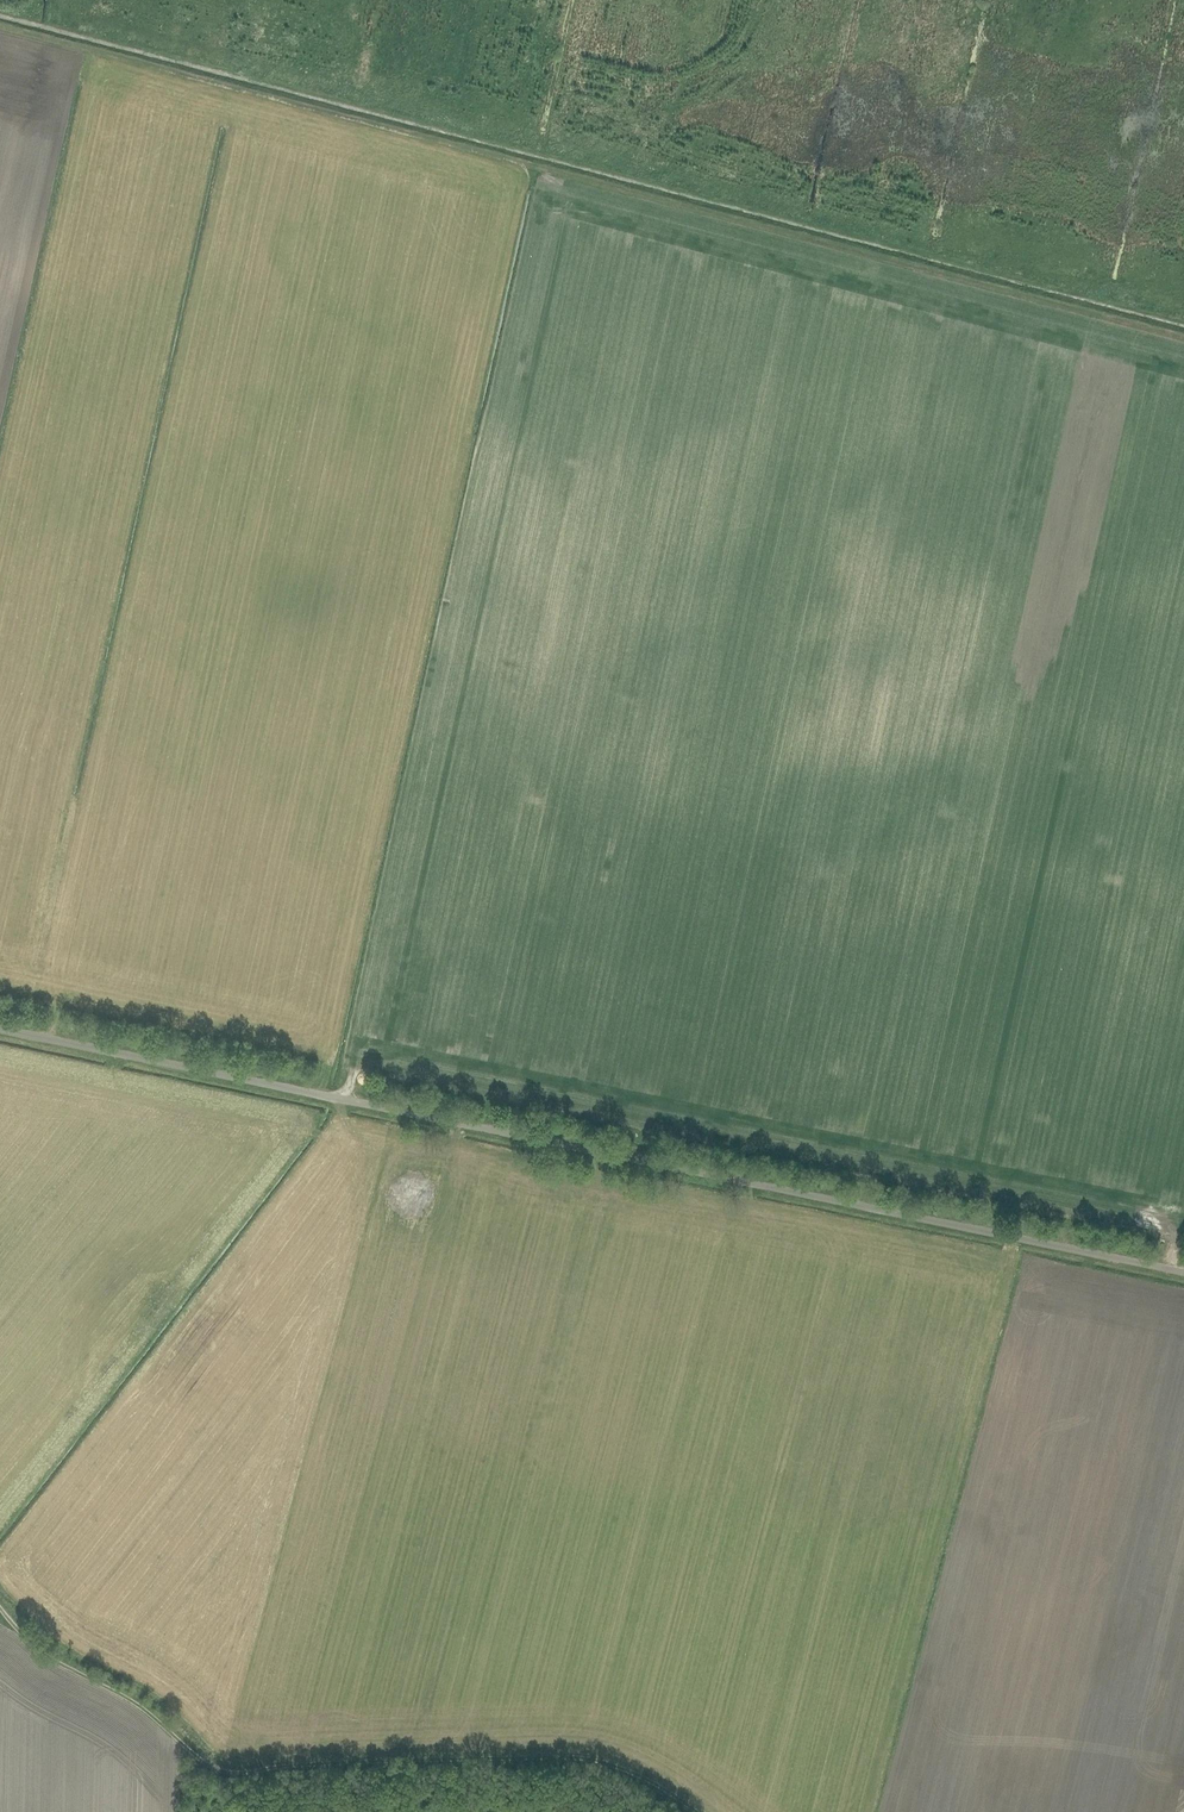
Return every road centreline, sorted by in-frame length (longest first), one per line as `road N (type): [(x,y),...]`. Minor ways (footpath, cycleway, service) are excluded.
road 1 (unclassified): [(1183,1272),(0,1029)]
road 2 (track): [(0,1605),(54,1661),(143,1710),(216,1770),(587,1759),(631,1772),(693,1811)]

